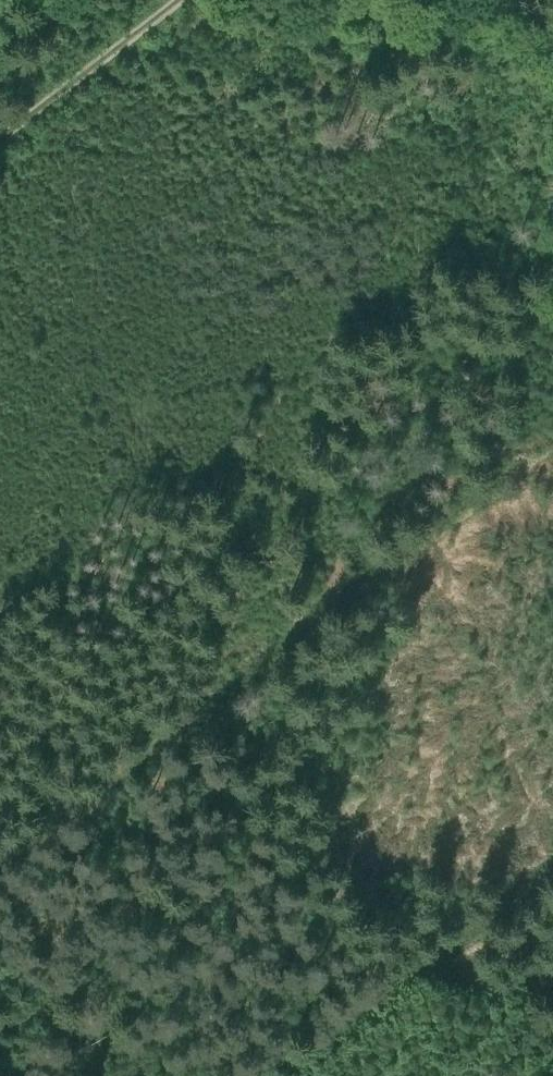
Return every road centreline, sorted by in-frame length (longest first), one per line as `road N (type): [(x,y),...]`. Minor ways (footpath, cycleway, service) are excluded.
road 1 (track): [(0,868),(552,435)]
road 2 (track): [(272,1075),(552,871)]
road 3 (track): [(0,142),(180,0)]

